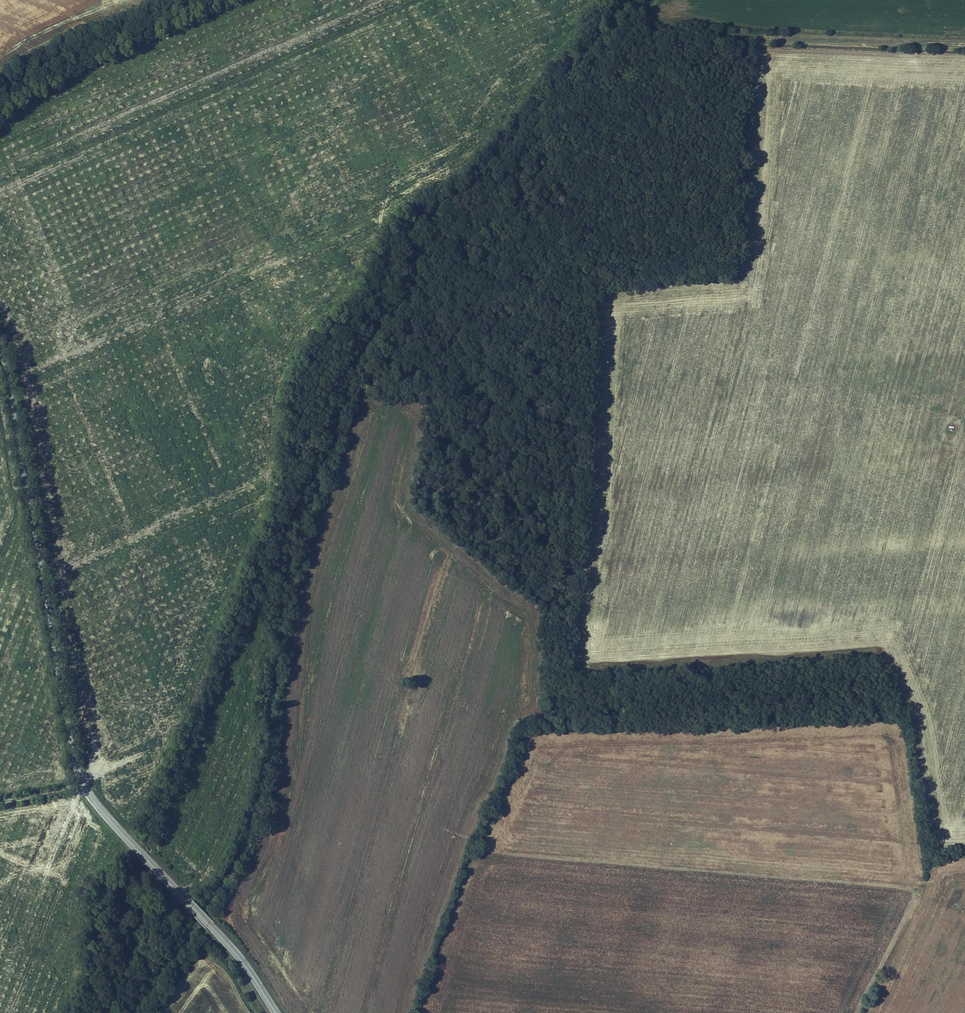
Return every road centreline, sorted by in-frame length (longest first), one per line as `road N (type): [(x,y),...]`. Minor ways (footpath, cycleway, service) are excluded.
road 1 (tertiary): [(0,364),(78,765),(104,811),(245,964),(277,1012)]
road 2 (unclassified): [(964,46),(765,37)]
road 3 (track): [(183,897),(168,925),(129,951),(108,1012)]

